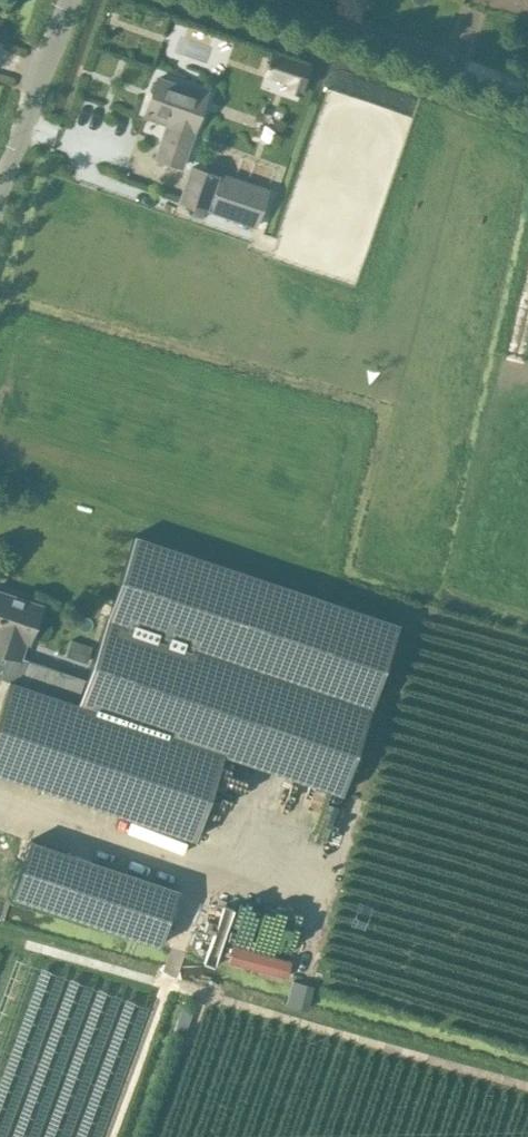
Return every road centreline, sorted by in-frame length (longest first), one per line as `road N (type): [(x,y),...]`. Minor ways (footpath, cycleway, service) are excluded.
road 1 (unclassified): [(0,201),(69,0)]

